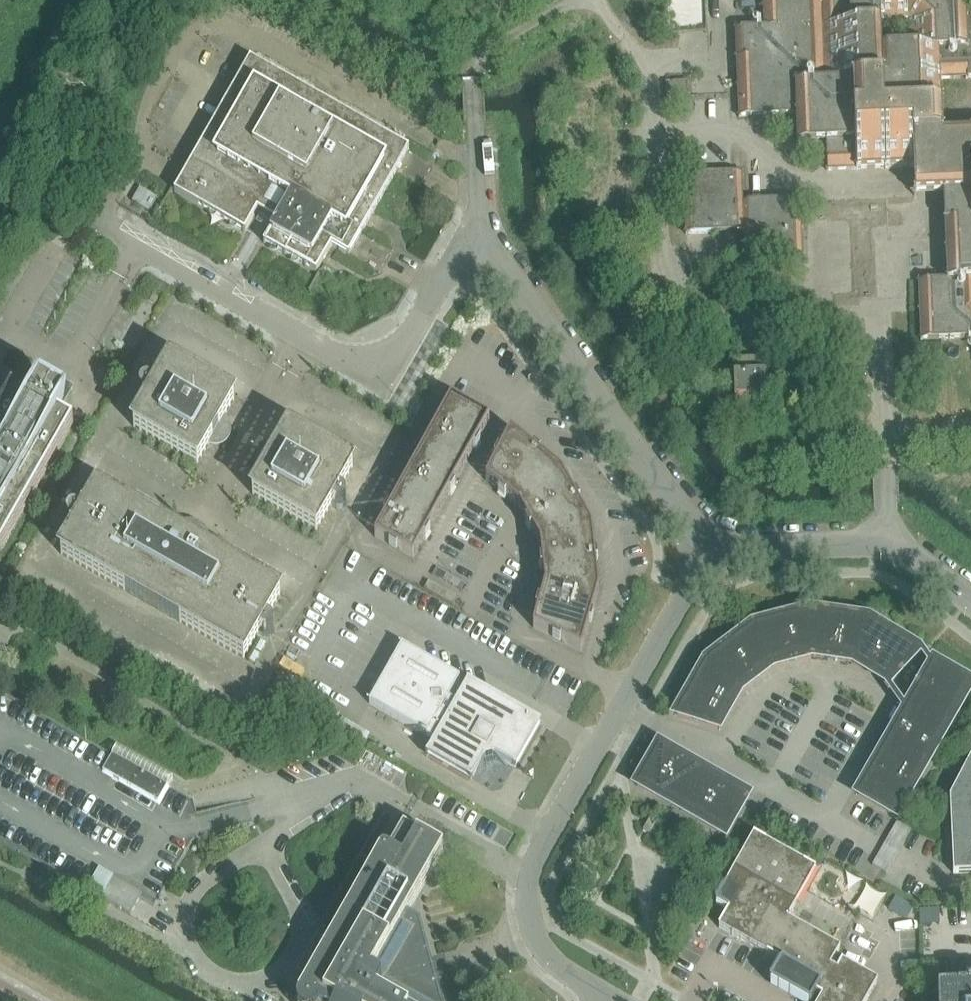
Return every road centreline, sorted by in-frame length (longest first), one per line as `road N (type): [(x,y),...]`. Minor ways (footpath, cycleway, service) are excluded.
road 1 (unclassified): [(601,1000),(538,947),(528,917),(530,876),(711,547)]
road 2 (unclassified): [(96,224),(341,365),(394,352),(473,221)]
road 3 (unclassified): [(711,547),(473,221)]
road 4 (unclassified): [(711,547),(890,541)]
road 5 (unclassified): [(473,221),(473,76)]

